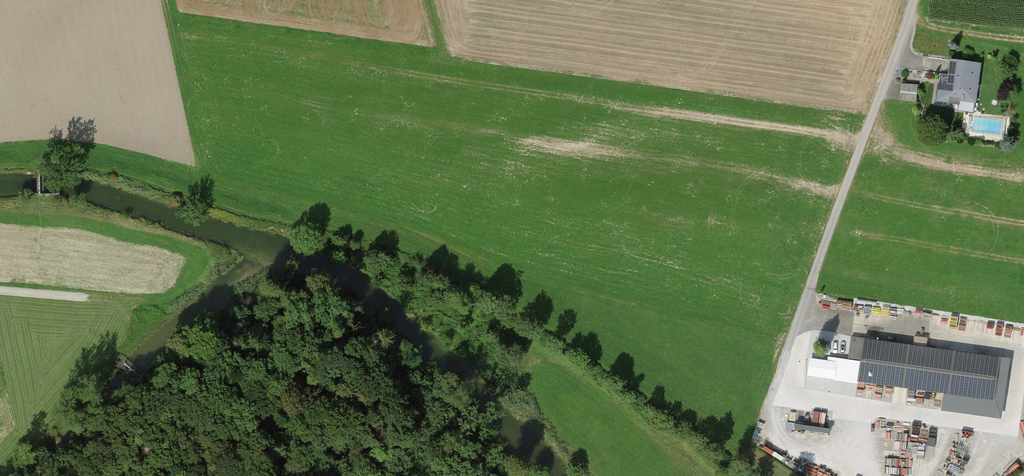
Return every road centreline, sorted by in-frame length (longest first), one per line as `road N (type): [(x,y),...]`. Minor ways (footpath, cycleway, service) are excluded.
road 1 (track): [(757,445),(915,0)]
road 2 (track): [(780,379),(839,401),(1006,431),(1023,447)]
road 3 (track): [(0,292),(139,299)]

